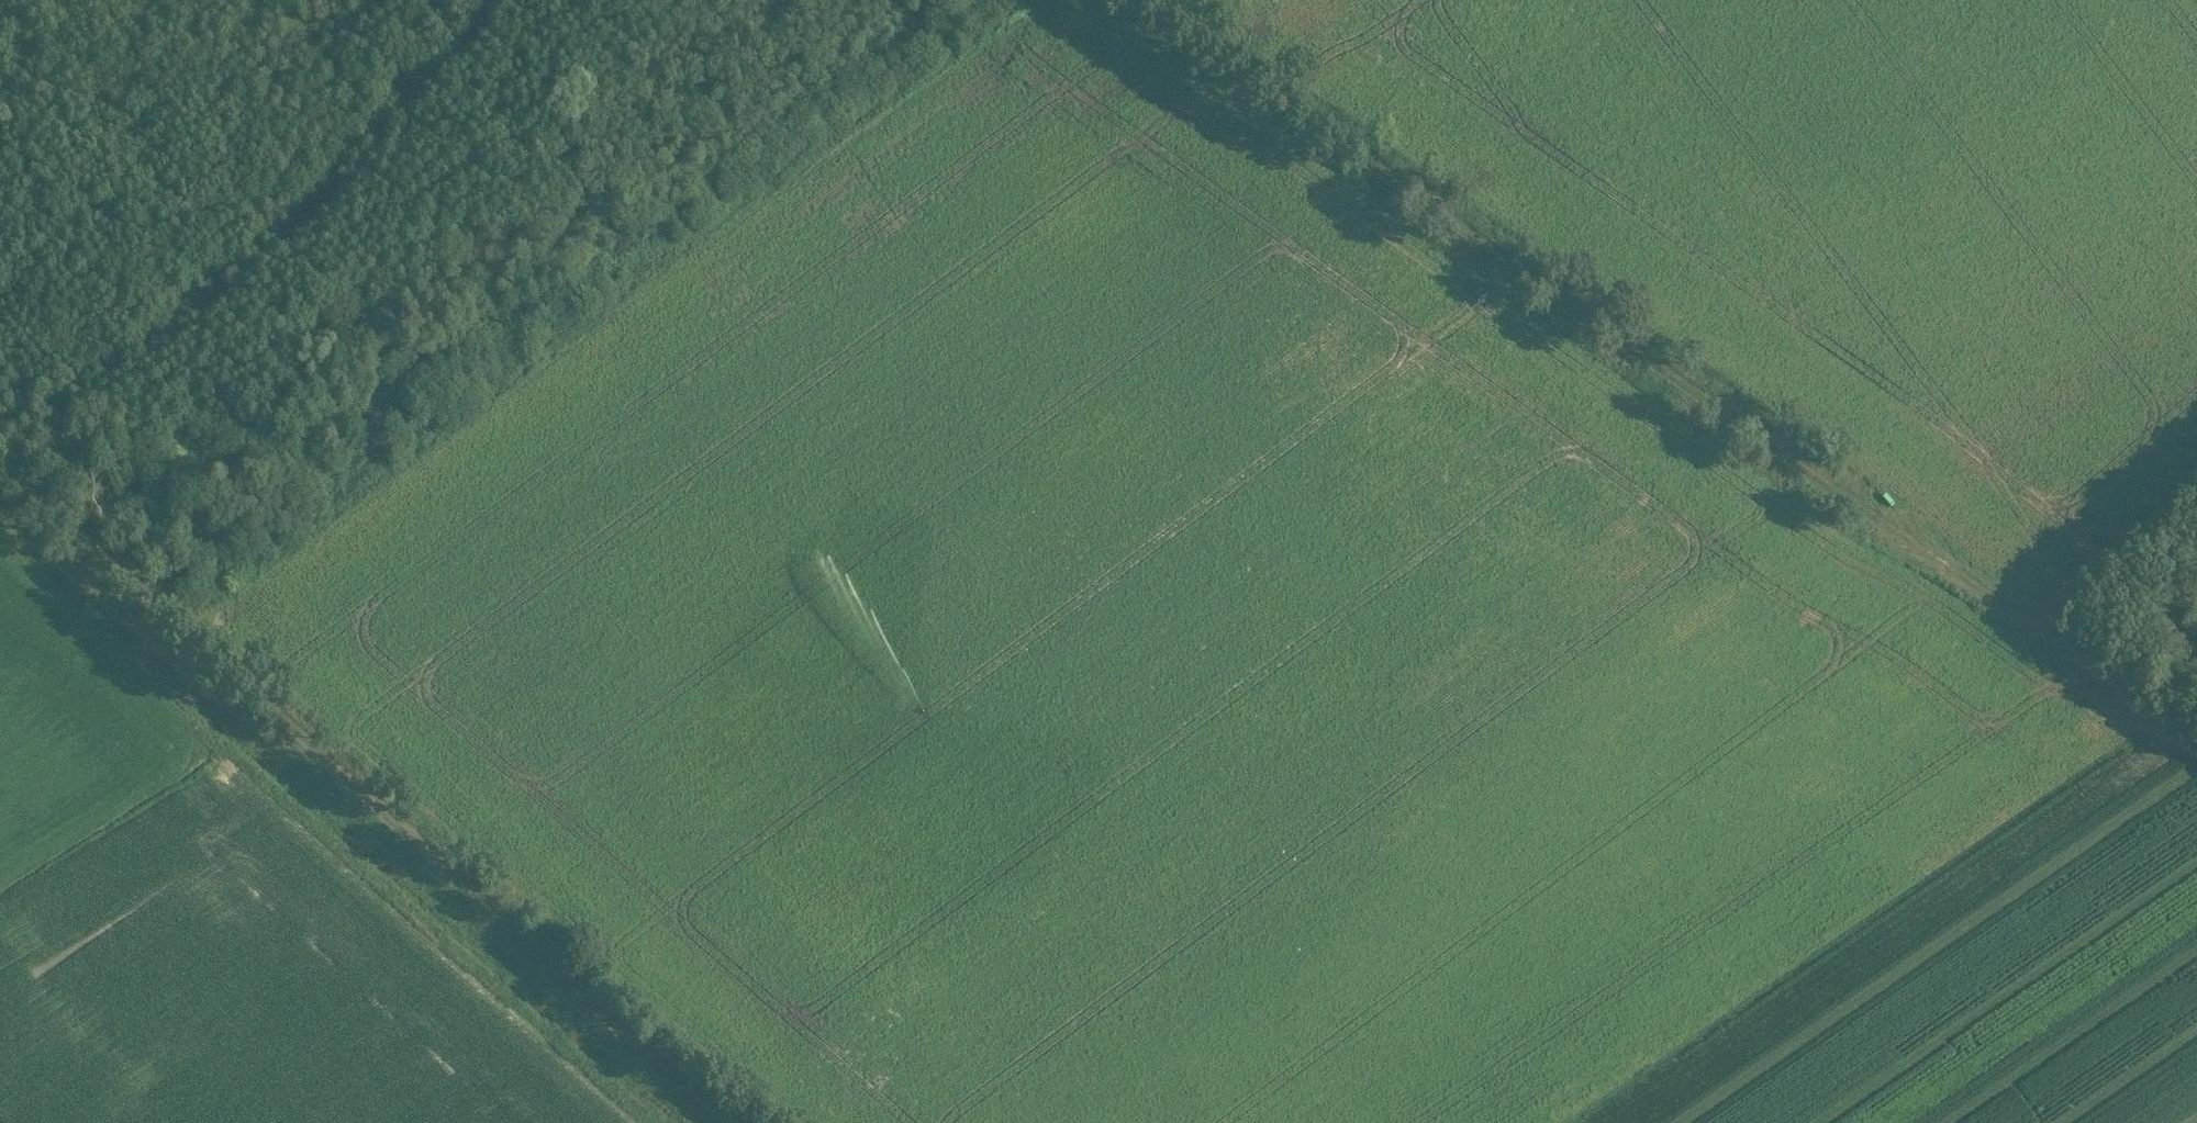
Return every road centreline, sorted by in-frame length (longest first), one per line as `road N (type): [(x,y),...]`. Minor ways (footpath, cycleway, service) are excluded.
road 1 (track): [(1140,0),(2196,744)]
road 2 (track): [(734,1122),(350,783),(242,673),(0,474)]

